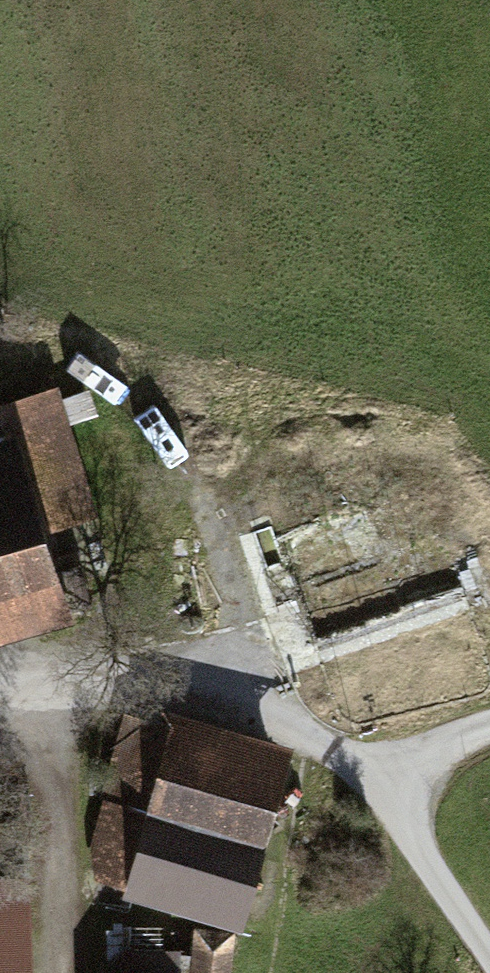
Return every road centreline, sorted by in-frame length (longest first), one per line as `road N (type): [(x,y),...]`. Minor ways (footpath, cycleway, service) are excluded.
road 1 (unclassified): [(0,691),(130,678),(291,719),(403,808)]
road 2 (residential): [(489,952),(403,808)]
road 3 (unclassified): [(489,721),(416,768),(403,808)]

